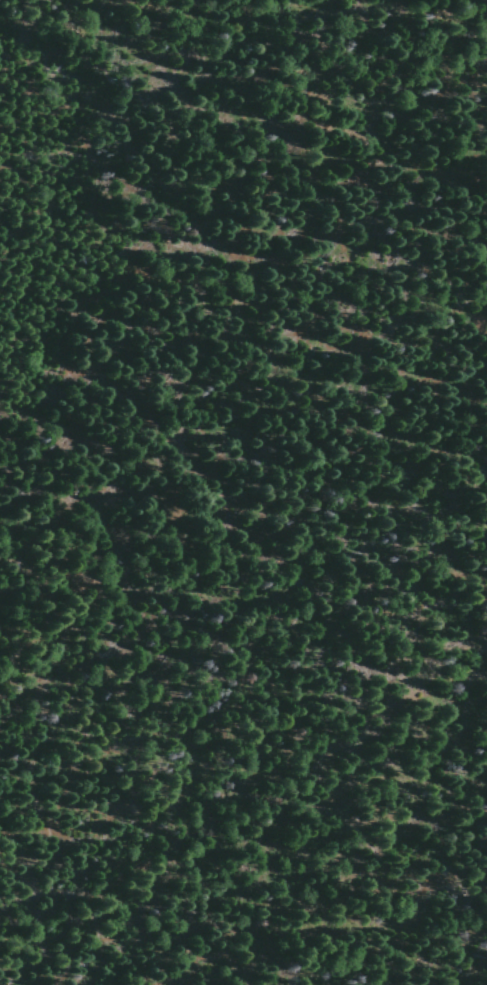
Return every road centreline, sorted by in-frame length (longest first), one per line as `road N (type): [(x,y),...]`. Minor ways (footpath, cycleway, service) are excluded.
road 1 (track): [(228,984),(420,784),(486,663)]

